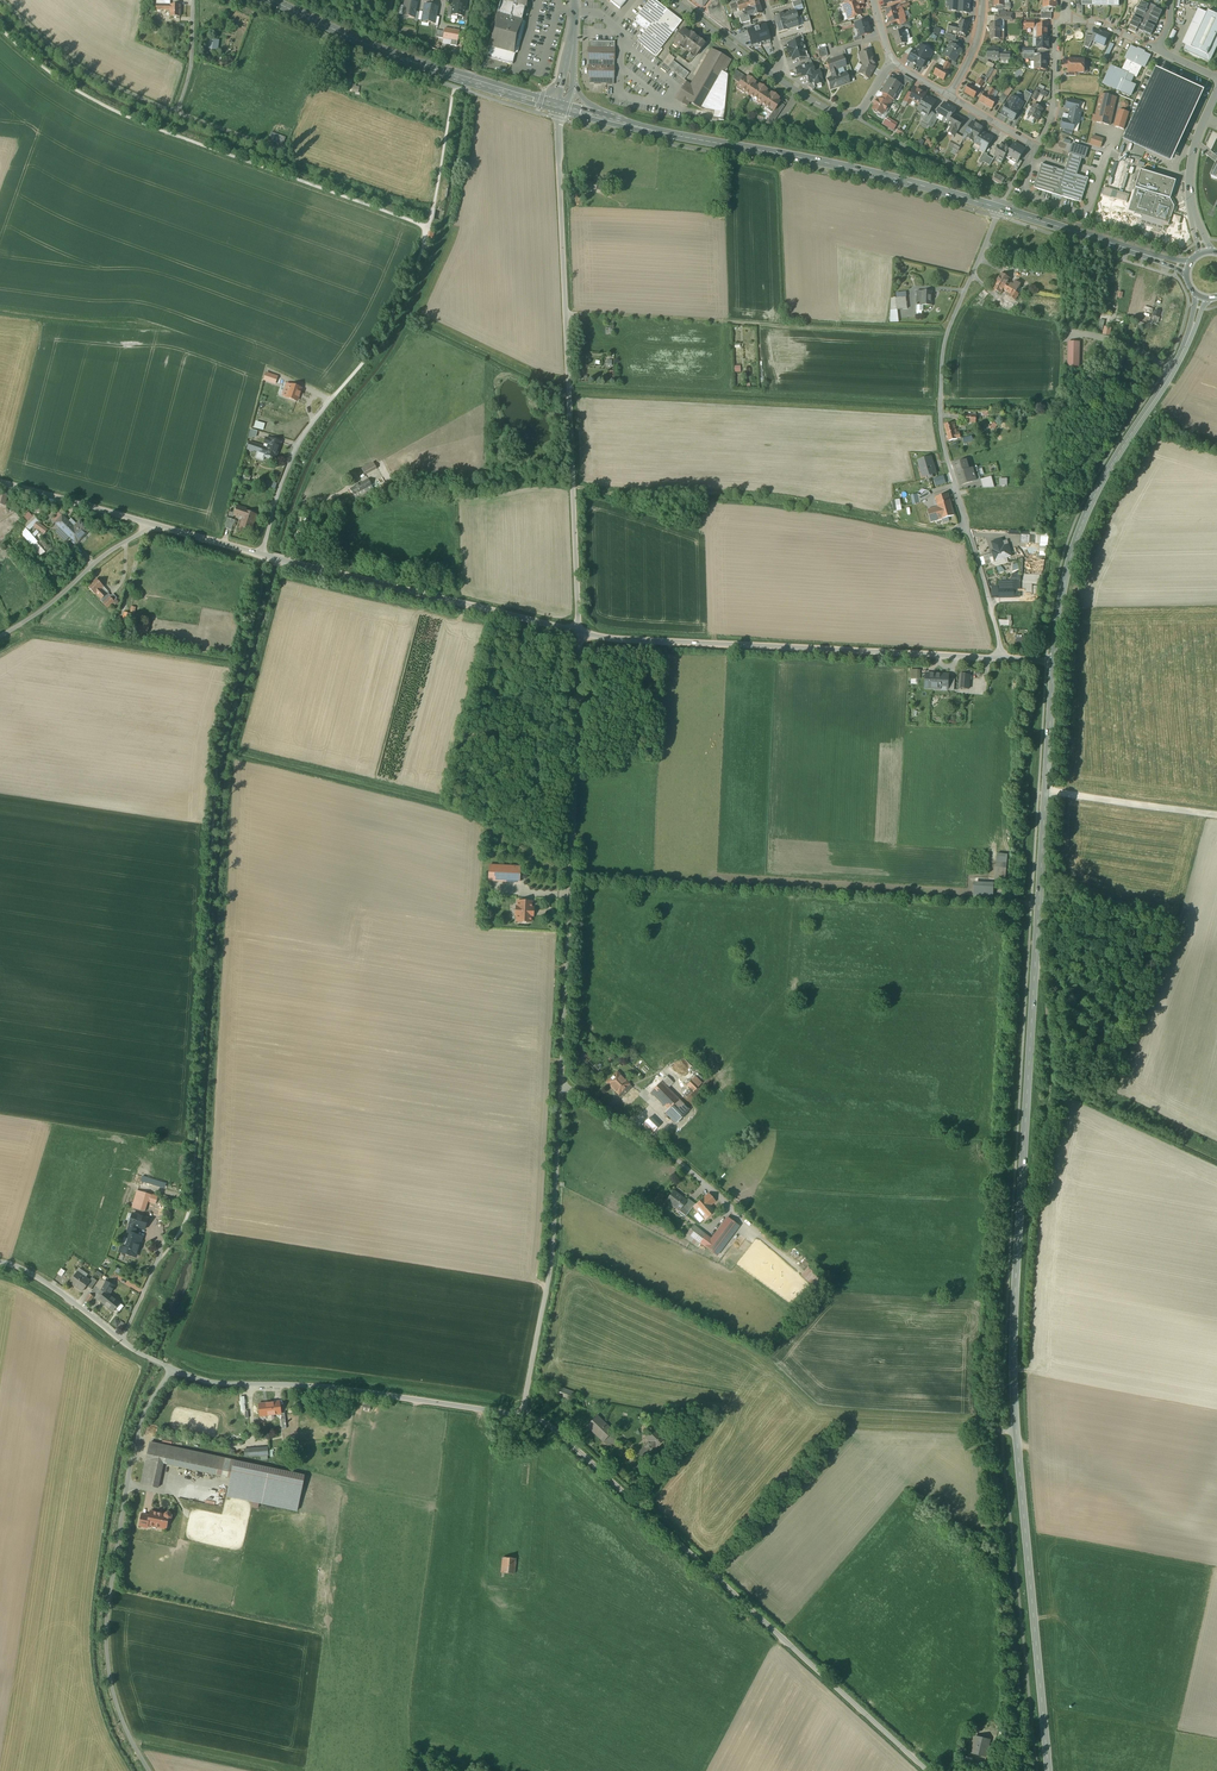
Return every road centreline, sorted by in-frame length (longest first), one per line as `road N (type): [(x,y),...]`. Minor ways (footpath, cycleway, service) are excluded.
road 1 (tertiary): [(1054,662),(1013,1347),(1049,1770)]
road 2 (unclassified): [(523,1416),(552,1254),(579,632)]
road 3 (track): [(264,555),(219,763),(192,1202),(155,1266)]
road 4 (unclassified): [(523,1416),(554,1429),(928,1770)]
road 5 (unclassified): [(579,632),(562,107)]
road 6 (unclassified): [(1054,662),(579,632)]
road 7 (unclassified): [(151,1770),(118,1703),(107,1631),(140,1433),(174,1368)]
road 8 (tertiary): [(1202,298),(1176,364),(1085,517),(1063,589),(1054,662)]
road 9 (secondary): [(624,123),(868,172),(1000,208)]
road 10 (track): [(566,314),(948,334)]
road 11 (unclassified): [(174,1368),(211,1379),(321,1384),(523,1416)]
road 12 (unclassified): [(1000,208),(960,299),(941,376),(942,431),(970,535)]
road 13 (unclassified): [(579,632),(264,555)]
road 14 (secondary): [(271,0),(393,55),(562,107)]
road 15 (unclassified): [(0,1263),(29,1273),(174,1368)]
road 16 (secondary): [(1000,208),(1187,269)]
road 17 (unclassified): [(156,526),(0,637)]
road 18 (track): [(1046,791),(1216,816)]
road 19 (unclassified): [(264,555),(289,460),(330,401)]
road 20 (unclassified): [(0,484),(156,526)]
road 21 (residential): [(891,56),(847,114),(772,75)]
road 22 (track): [(537,1420),(527,1561)]
road 23 (residential): [(1036,141),(1050,115),(1065,13)]
road 24 (residential): [(772,75),(675,0)]

